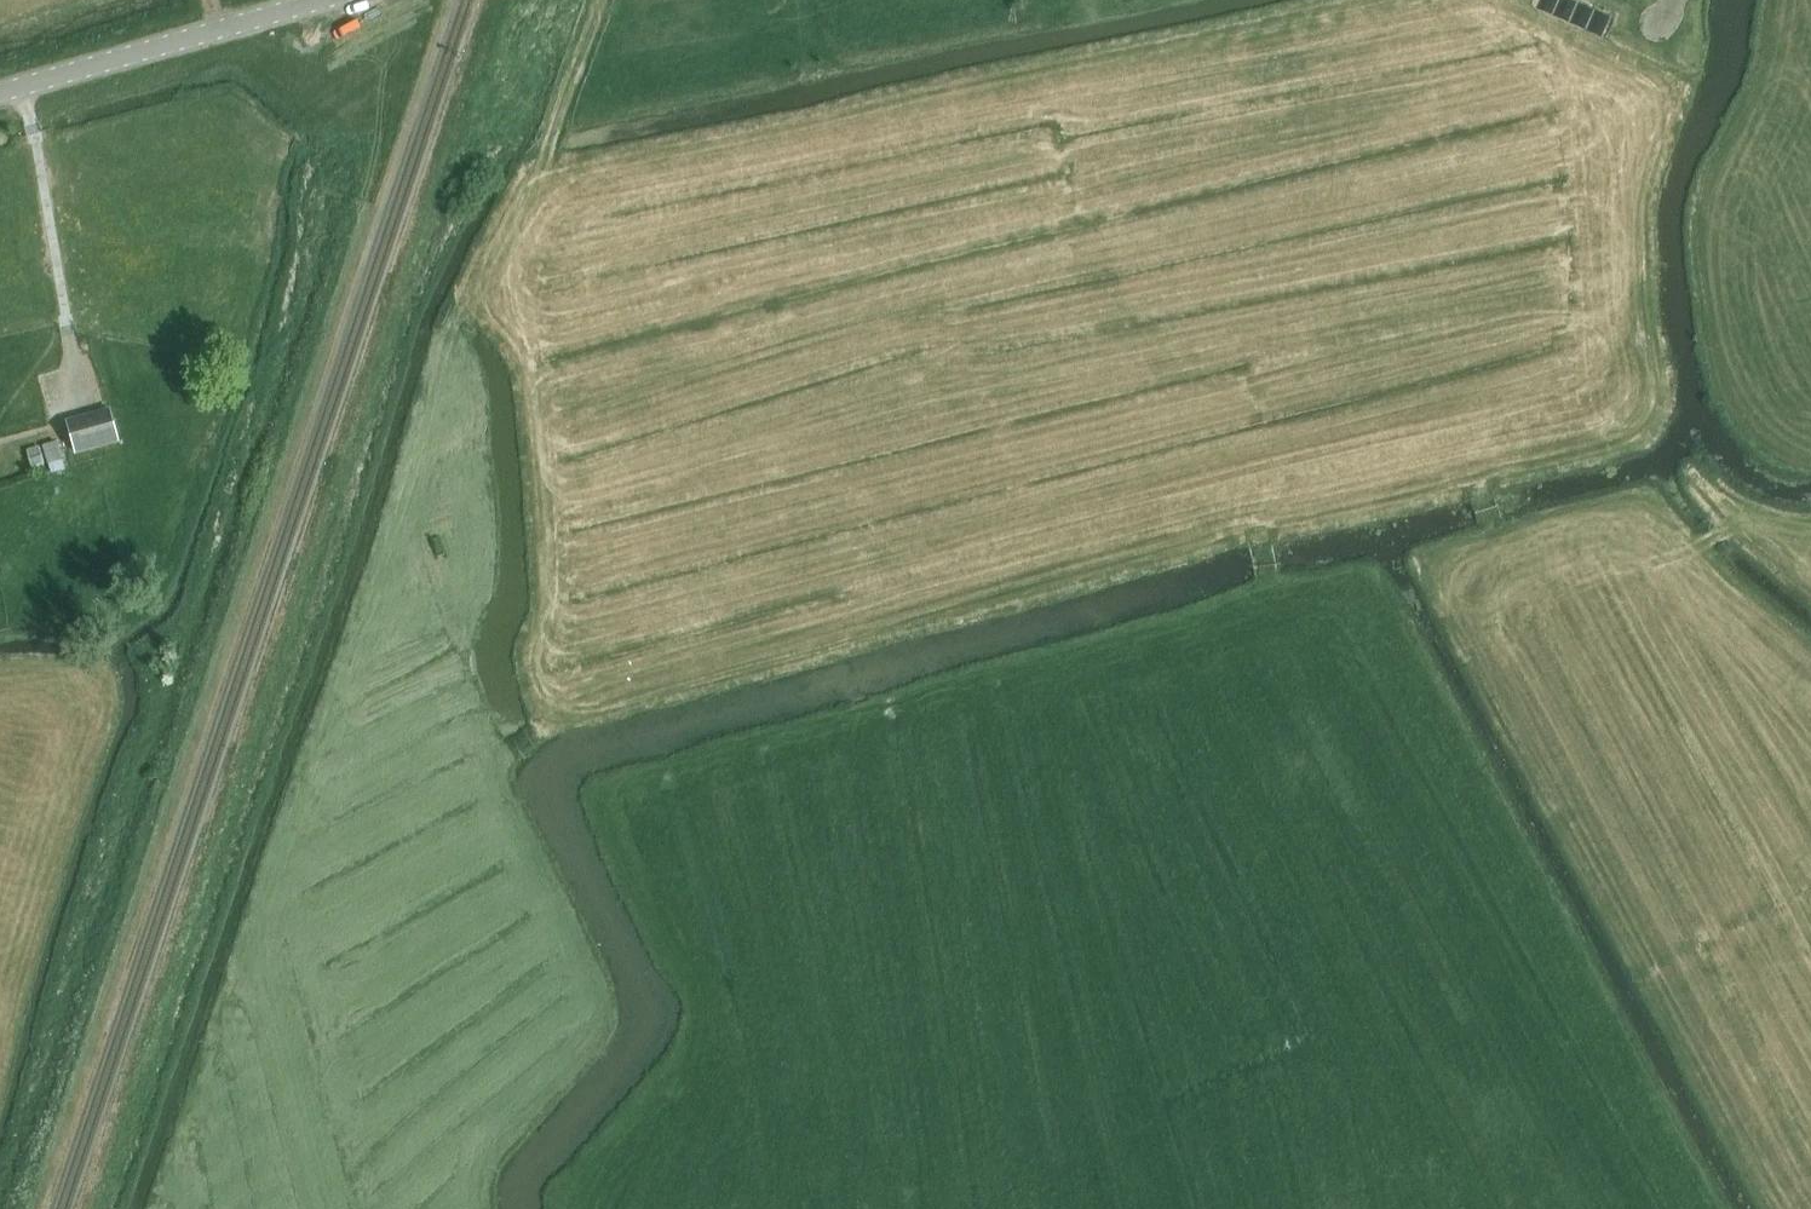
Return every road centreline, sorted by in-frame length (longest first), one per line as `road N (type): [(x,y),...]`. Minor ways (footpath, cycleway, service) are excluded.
road 1 (tertiary): [(0,92),(319,0)]

